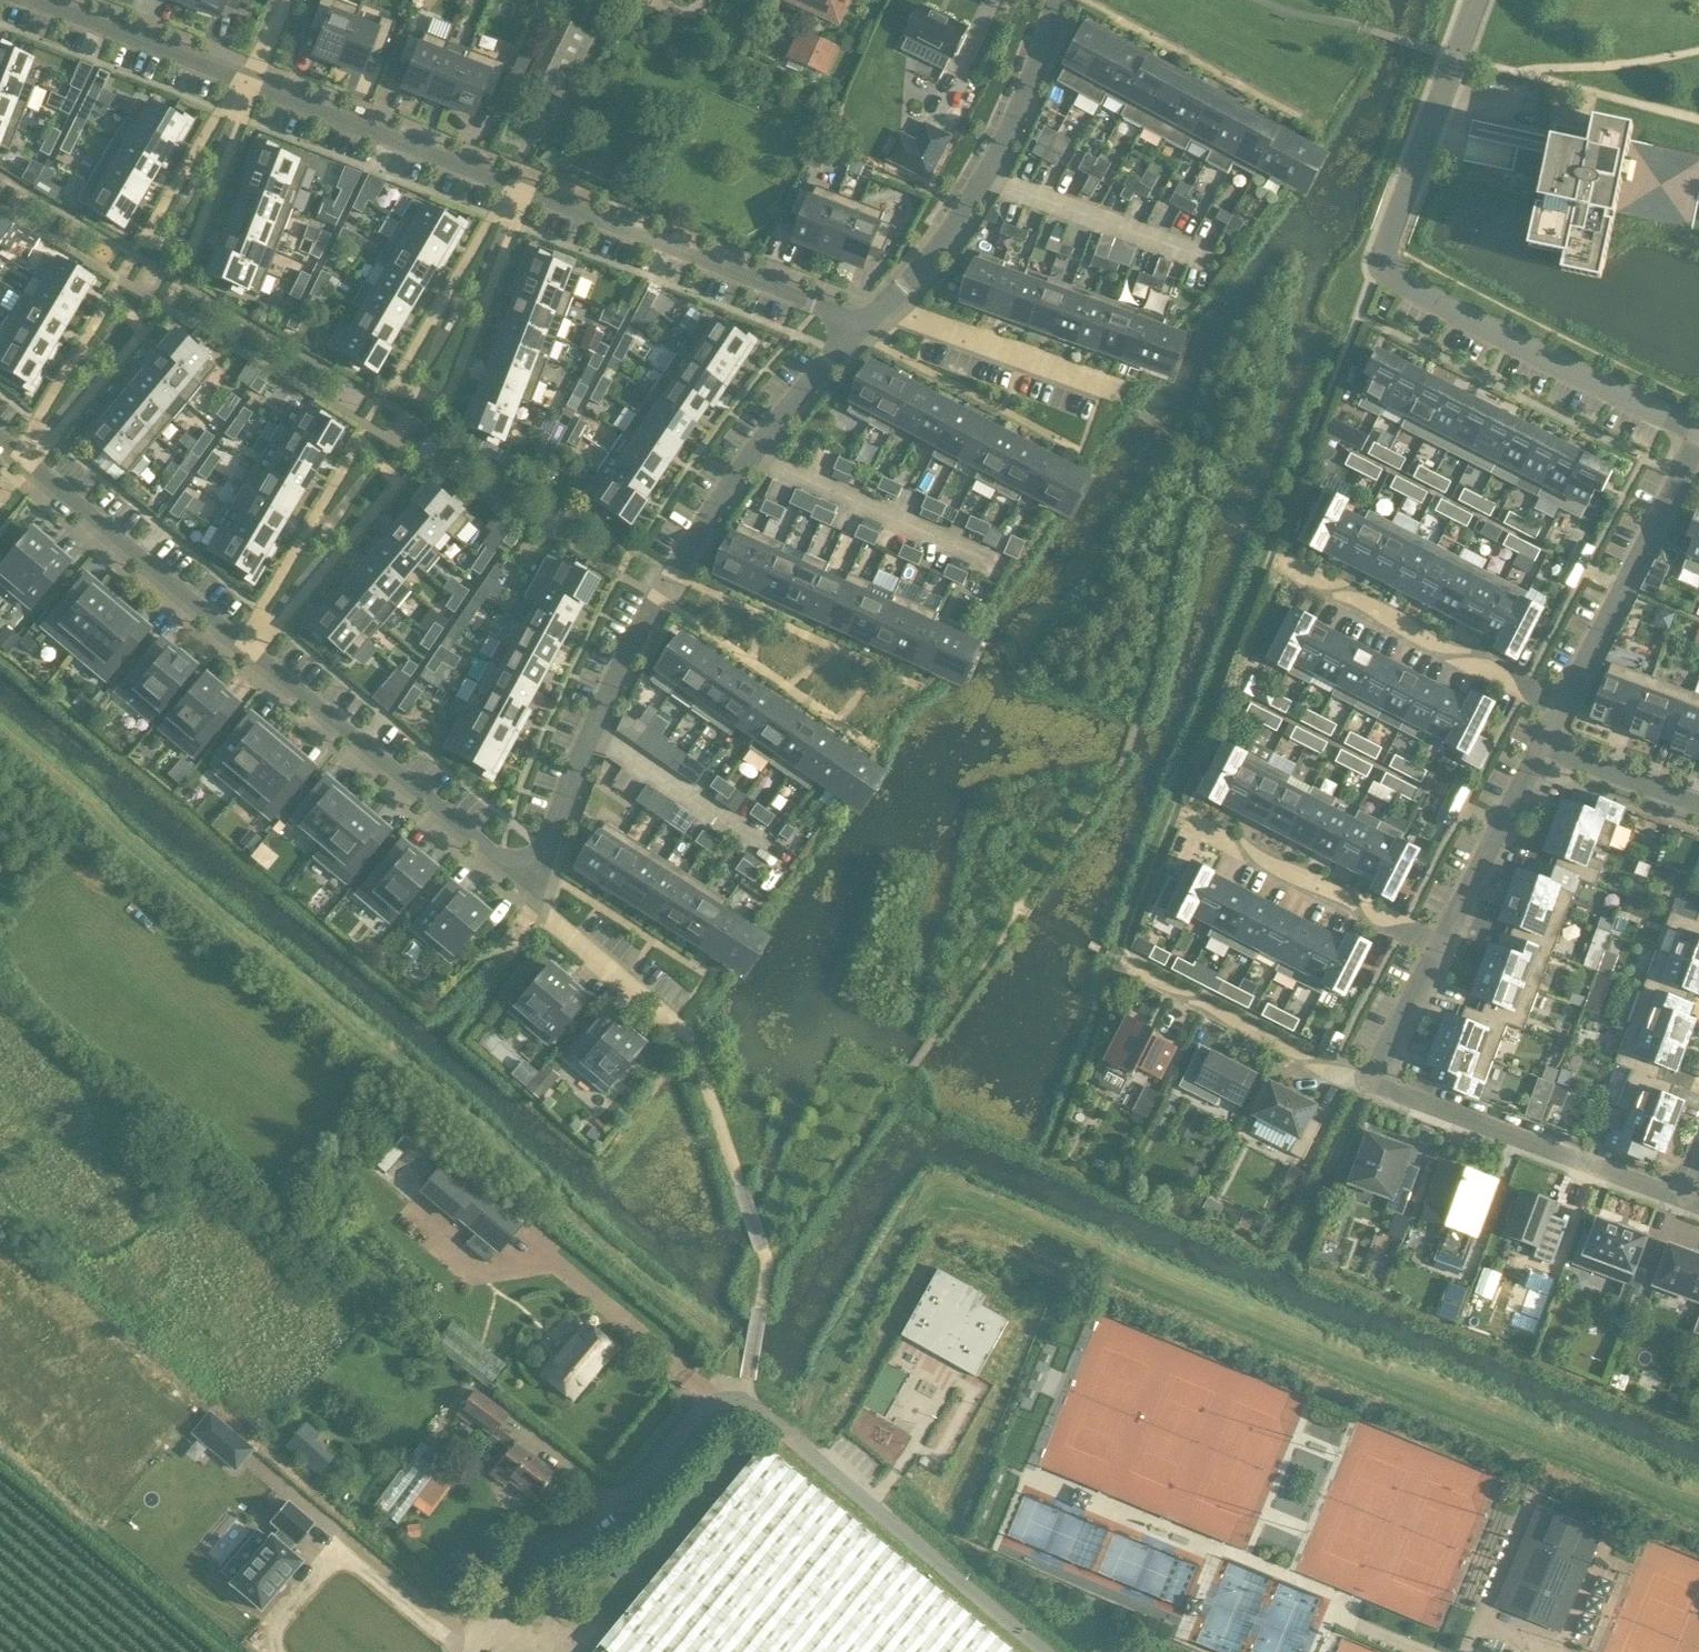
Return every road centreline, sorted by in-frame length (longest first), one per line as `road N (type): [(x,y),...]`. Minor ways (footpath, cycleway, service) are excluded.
road 1 (residential): [(45,0),(257,87),(528,182),(870,323)]
road 2 (unclassified): [(477,1651),(485,1617),(541,1555),(640,1491),(712,1404),(740,1401),(1046,1651)]
road 3 (residential): [(0,438),(535,890)]
road 4 (residential): [(1478,0),(1383,266),(1399,282),(1698,435)]
road 5 (residential): [(1060,0),(988,179),(887,306)]
road 6 (residential): [(535,890),(674,574)]
road 7 (residential): [(1371,1084),(1680,1199)]
road 8 (residential): [(674,574),(751,457),(870,323)]
road 9 (residential): [(1290,562),(1564,702)]
road 10 (residential): [(1564,702),(1698,440)]
road 11 (residential): [(1191,827),(1436,949)]
road 12 (residential): [(913,693),(674,574)]
road 13 (residential): [(1136,972),(1371,1084)]
road 14 (residential): [(1123,400),(887,306)]
road 15 (residential): [(1436,949),(1542,744)]
road 16 (residential): [(535,890),(541,912),(684,1027)]
road 17 (residential): [(1698,803),(1542,744)]
road 18 (residential): [(1371,1084),(1436,949)]

